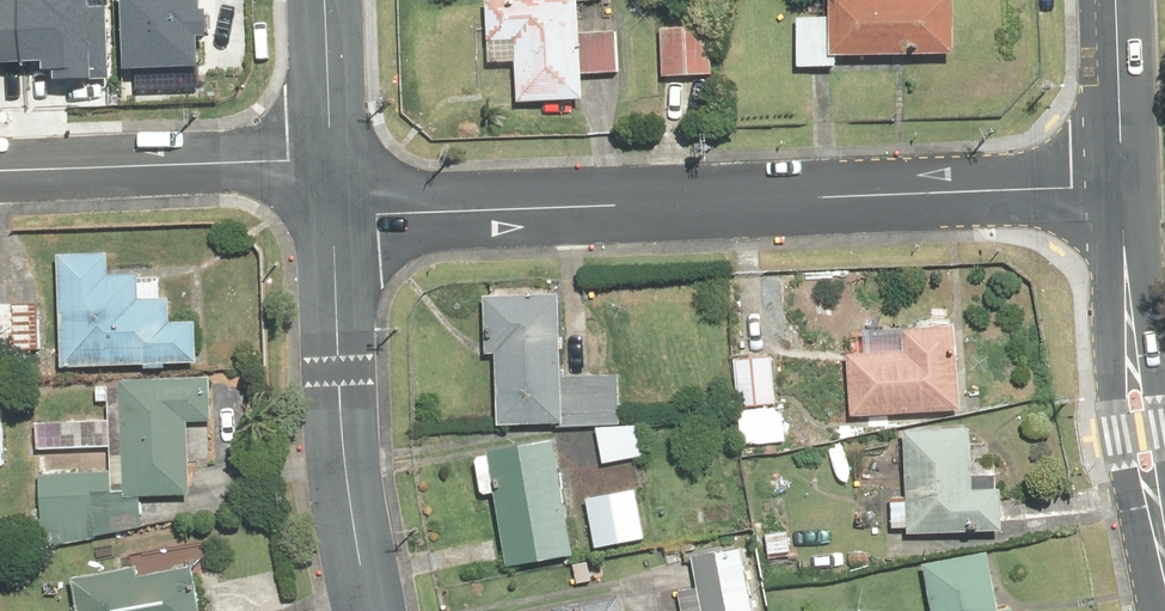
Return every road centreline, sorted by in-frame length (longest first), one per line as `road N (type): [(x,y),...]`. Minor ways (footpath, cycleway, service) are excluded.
road 1 (residential): [(331,230),(1116,194)]
road 2 (secondary): [(1164,585),(1145,484),(1116,194)]
road 3 (residential): [(331,230),(345,470),(372,610)]
road 4 (residential): [(0,168),(326,160)]
road 5 (secondary): [(1116,194),(1109,0)]
road 6 (residential): [(321,0),(326,160)]

